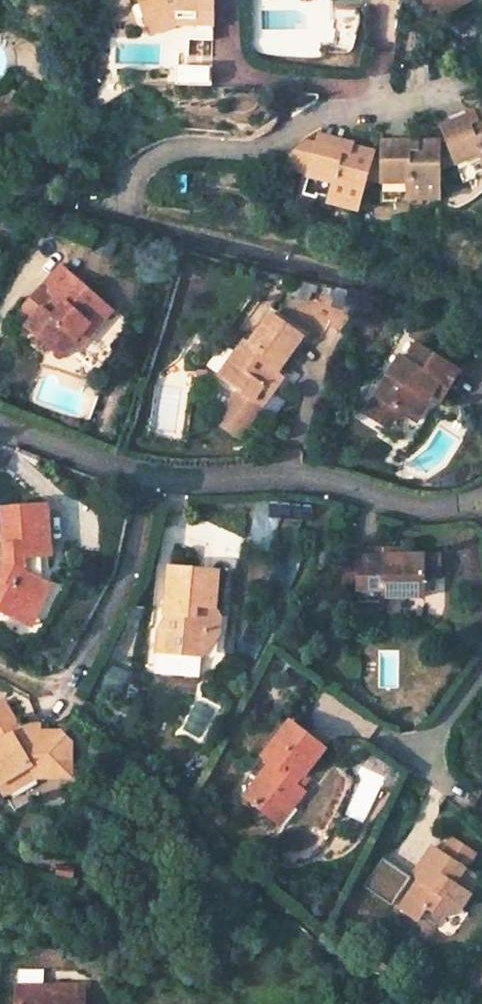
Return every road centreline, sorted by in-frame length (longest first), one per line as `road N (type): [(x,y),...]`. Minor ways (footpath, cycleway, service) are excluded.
road 1 (residential): [(481,317),(0,202)]
road 2 (residential): [(144,478),(332,487),(418,517),(481,507)]
road 3 (residential): [(144,478),(127,571),(65,695)]
road 4 (residential): [(0,432),(144,478)]

